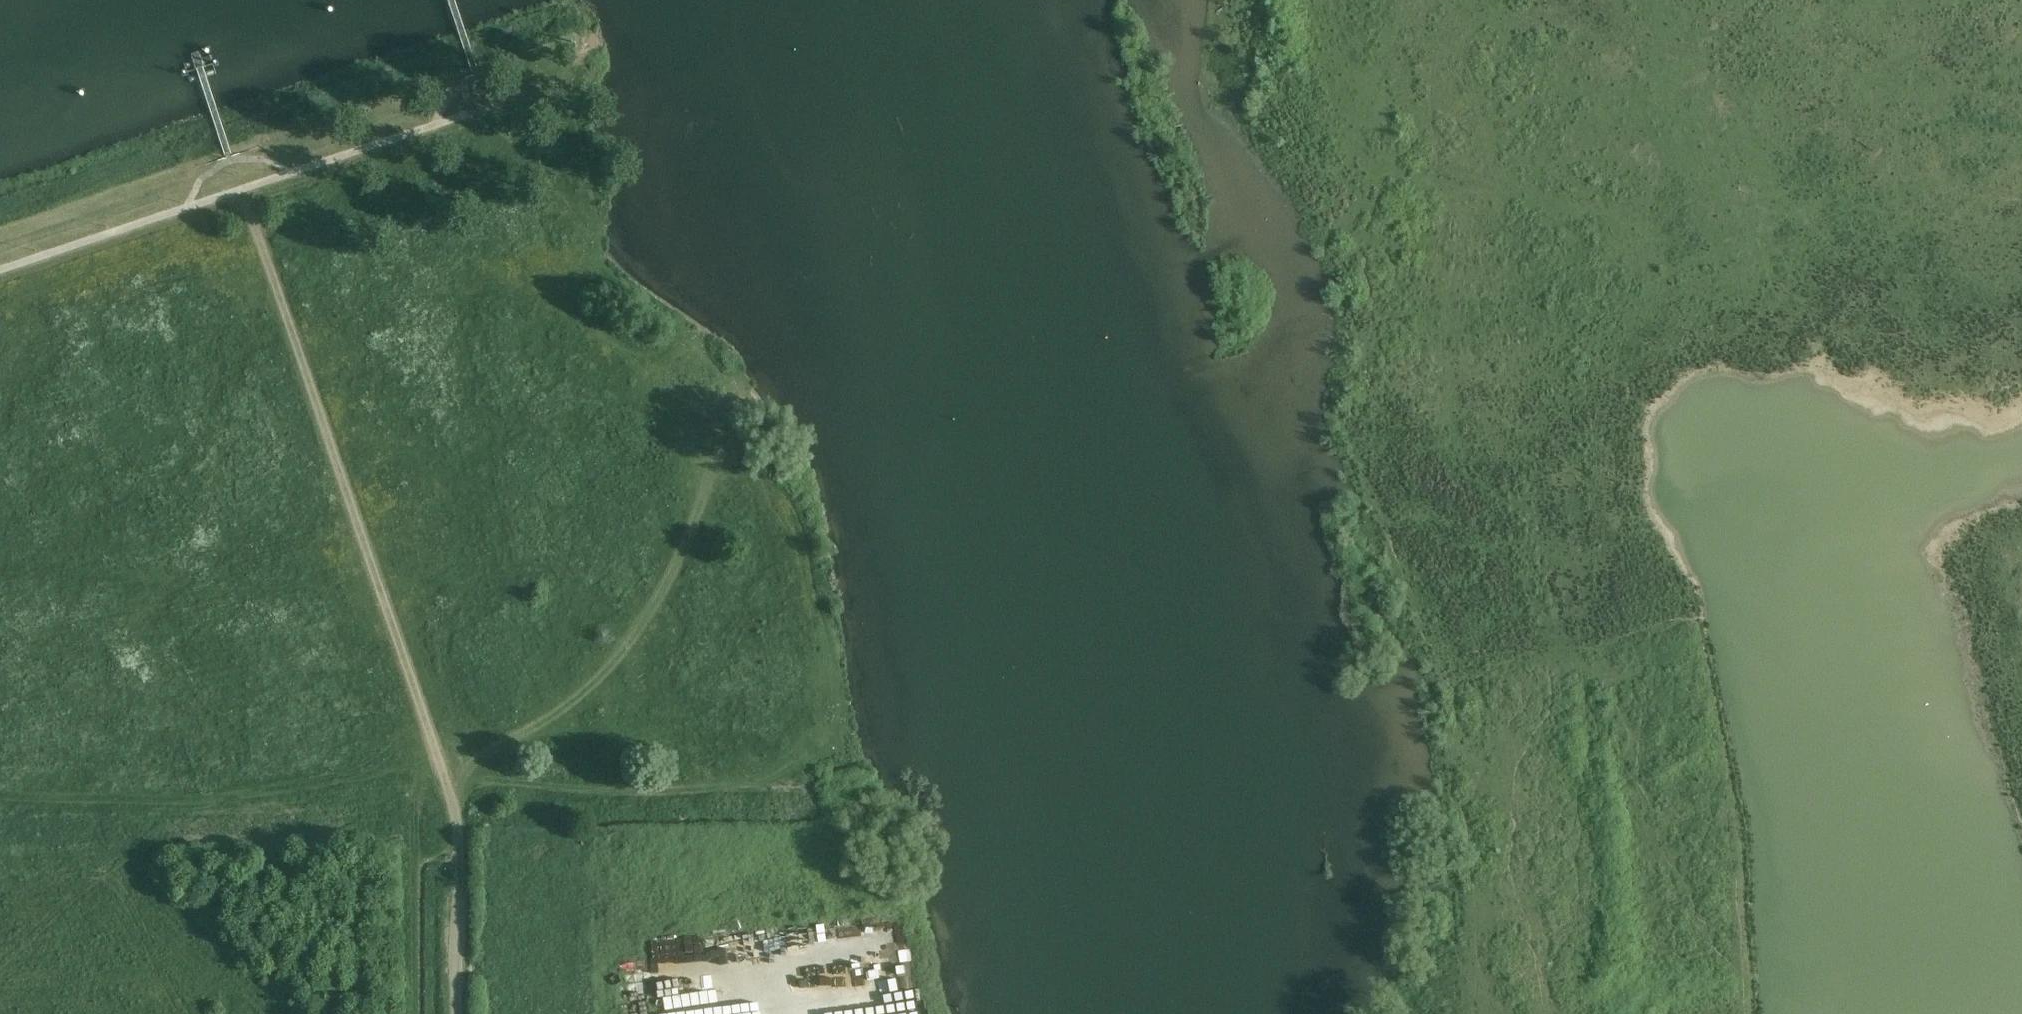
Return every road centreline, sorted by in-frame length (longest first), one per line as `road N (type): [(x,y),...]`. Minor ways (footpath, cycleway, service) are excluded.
road 1 (track): [(460,1013),(465,845)]

